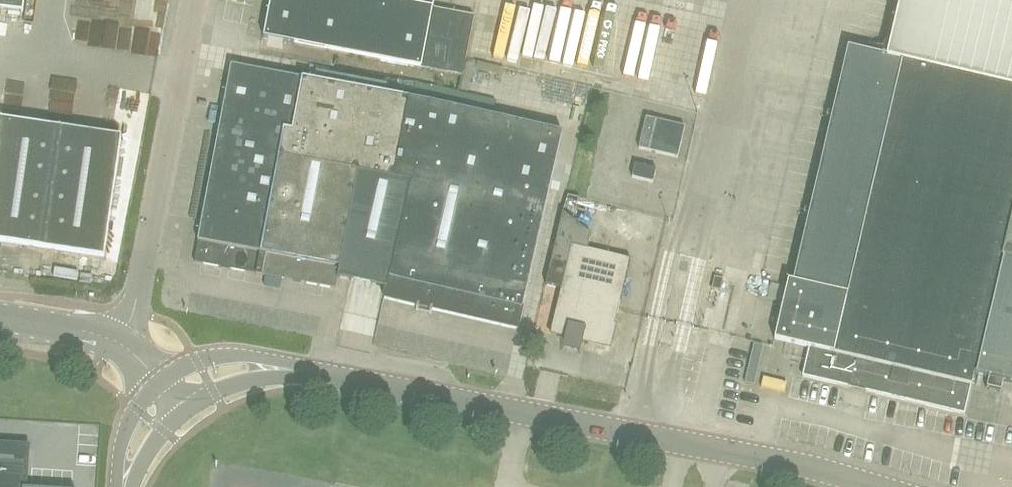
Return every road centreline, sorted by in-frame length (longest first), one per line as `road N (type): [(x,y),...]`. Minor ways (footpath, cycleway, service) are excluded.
road 1 (tertiary): [(873,486),(655,436),(337,378)]
road 2 (unclassified): [(119,336),(192,0)]
road 3 (tertiary): [(337,378),(246,357),(200,362),(171,377)]
road 4 (tertiary): [(190,405),(249,380),(337,378)]
road 5 (tertiary): [(171,377),(140,413),(117,486)]
road 6 (tertiary): [(119,336),(0,316)]

